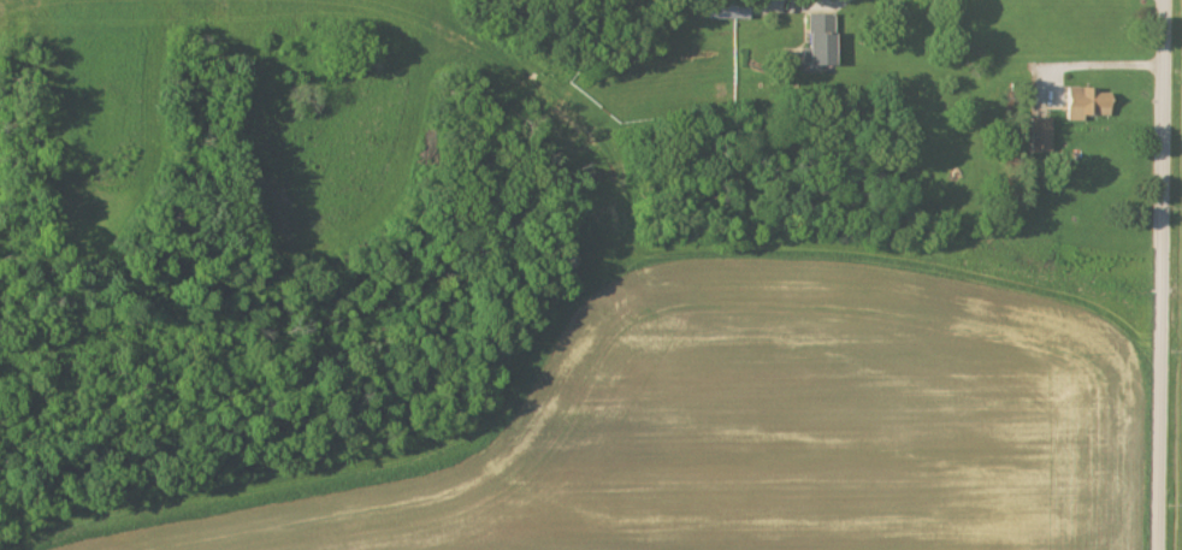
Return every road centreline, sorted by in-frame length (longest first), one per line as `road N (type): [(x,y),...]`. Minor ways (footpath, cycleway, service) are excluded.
road 1 (residential): [(1158,549),(1169,0)]

